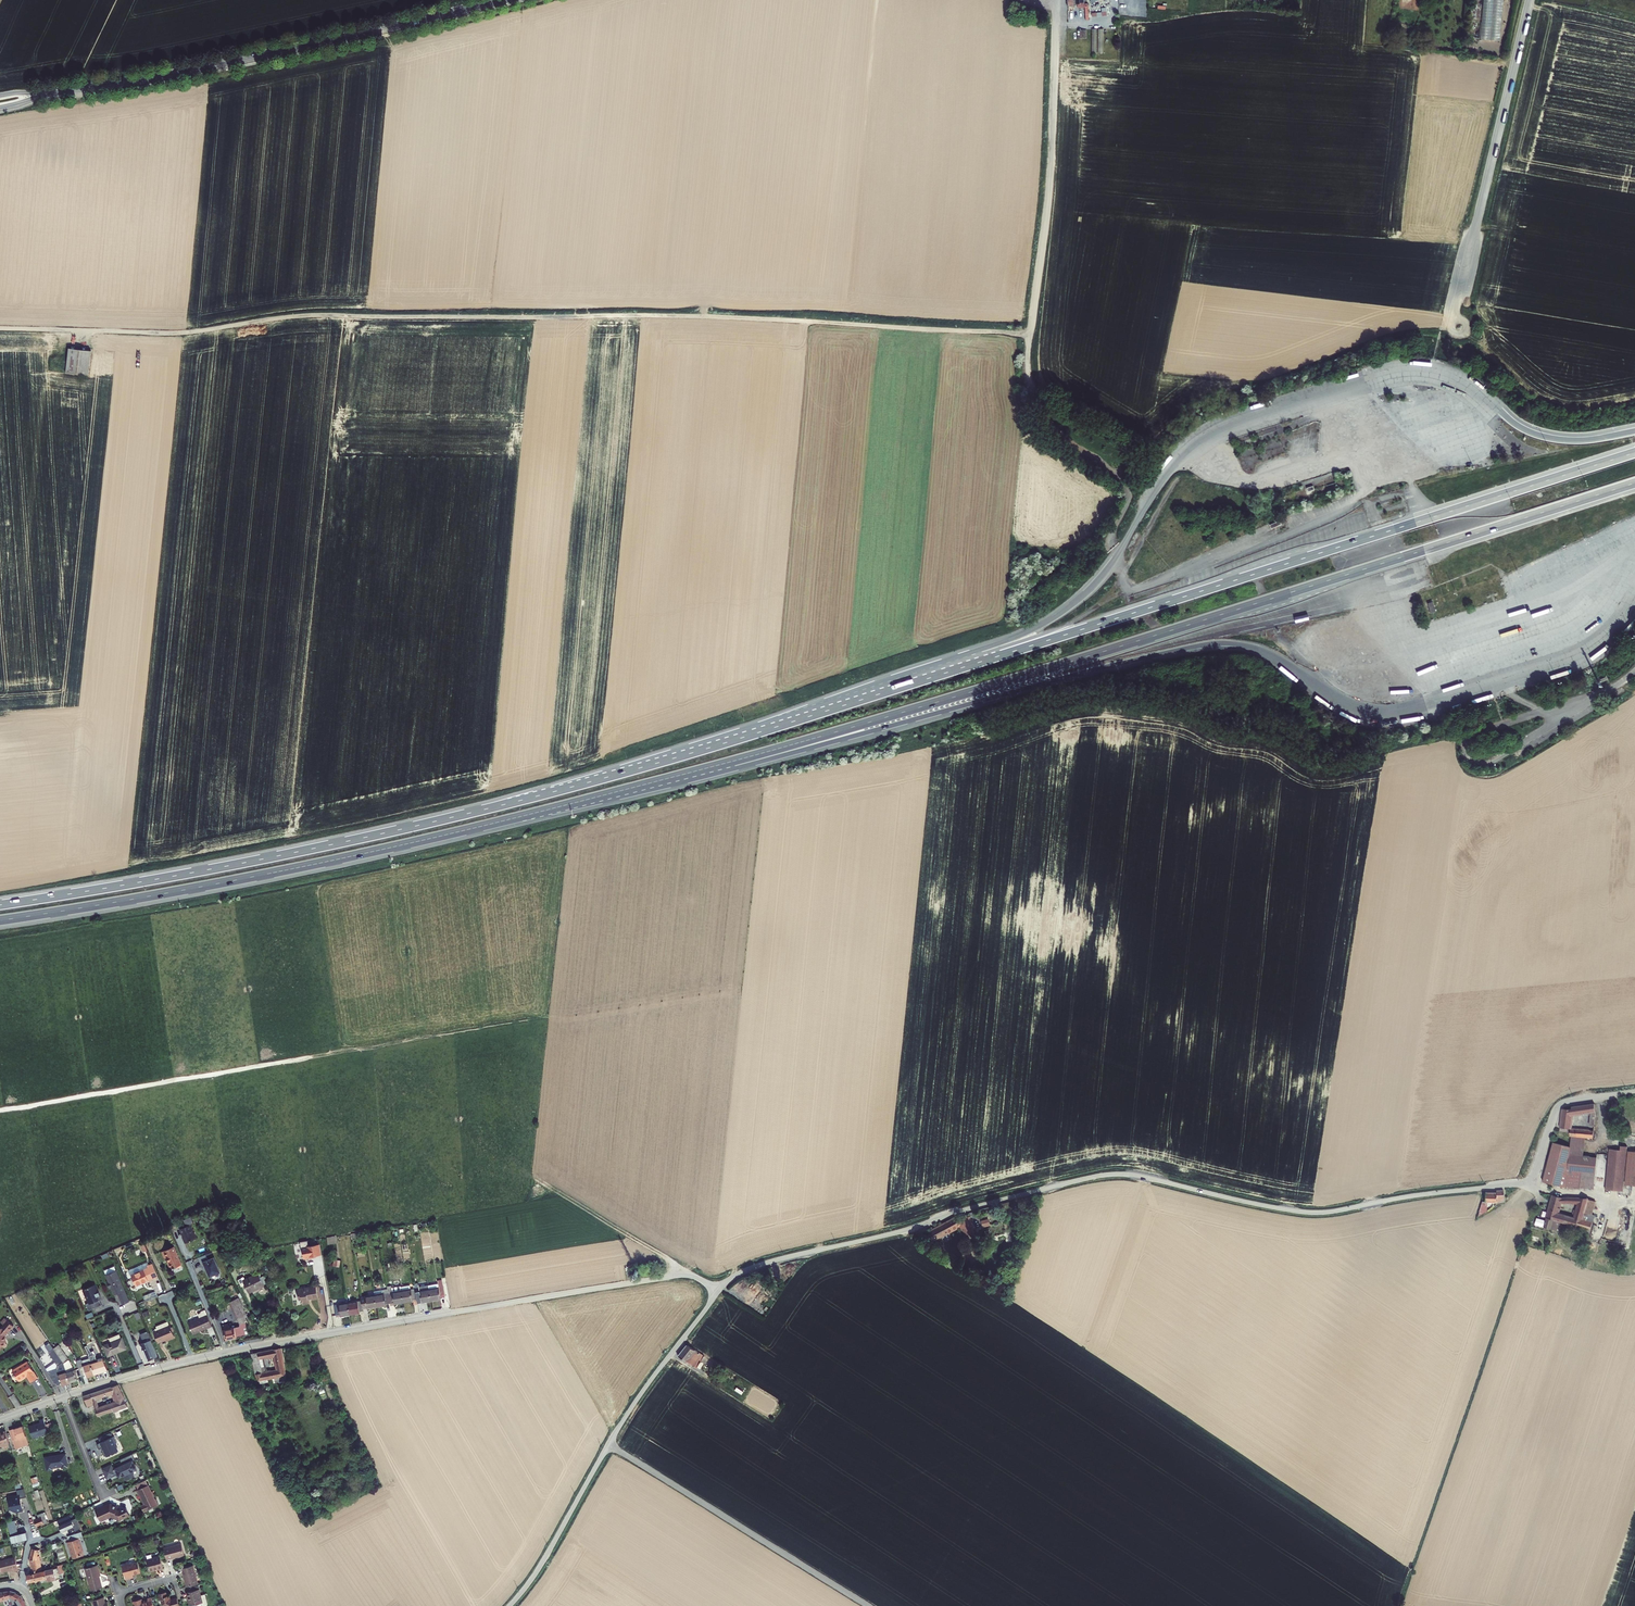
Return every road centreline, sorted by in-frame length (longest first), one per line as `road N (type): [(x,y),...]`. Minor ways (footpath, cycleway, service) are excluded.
road 1 (motorway): [(637,787),(1046,670),(1634,483)]
road 2 (unclassified): [(1030,335),(633,315),(316,314),(173,333),(0,327)]
road 3 (unclassified): [(718,1290),(762,1264),(1103,1175),(1315,1212),(1525,1183),(1559,1105),(1634,1091)]
road 4 (motorway): [(1634,451),(760,731)]
road 5 (motorway): [(760,731),(420,825),(0,905)]
road 6 (residential): [(0,1420),(237,1350),(678,1275),(718,1290)]
road 7 (motorway): [(0,922),(292,870),(637,787)]
road 8 (motorway): [(637,787),(1216,645)]
road 9 (primary): [(47,93),(161,76),(497,0)]
road 10 (motorway): [(1099,579),(1026,633),(760,731)]
road 11 (unclassified): [(520,1594),(635,1402),(718,1290)]
road 12 (residential): [(1030,335),(1050,175),(1057,0)]
road 13 (unclassified): [(1529,0),(1454,325)]
road 14 (track): [(609,1444),(864,1605)]
road 15 (track): [(683,1274),(531,1175)]

